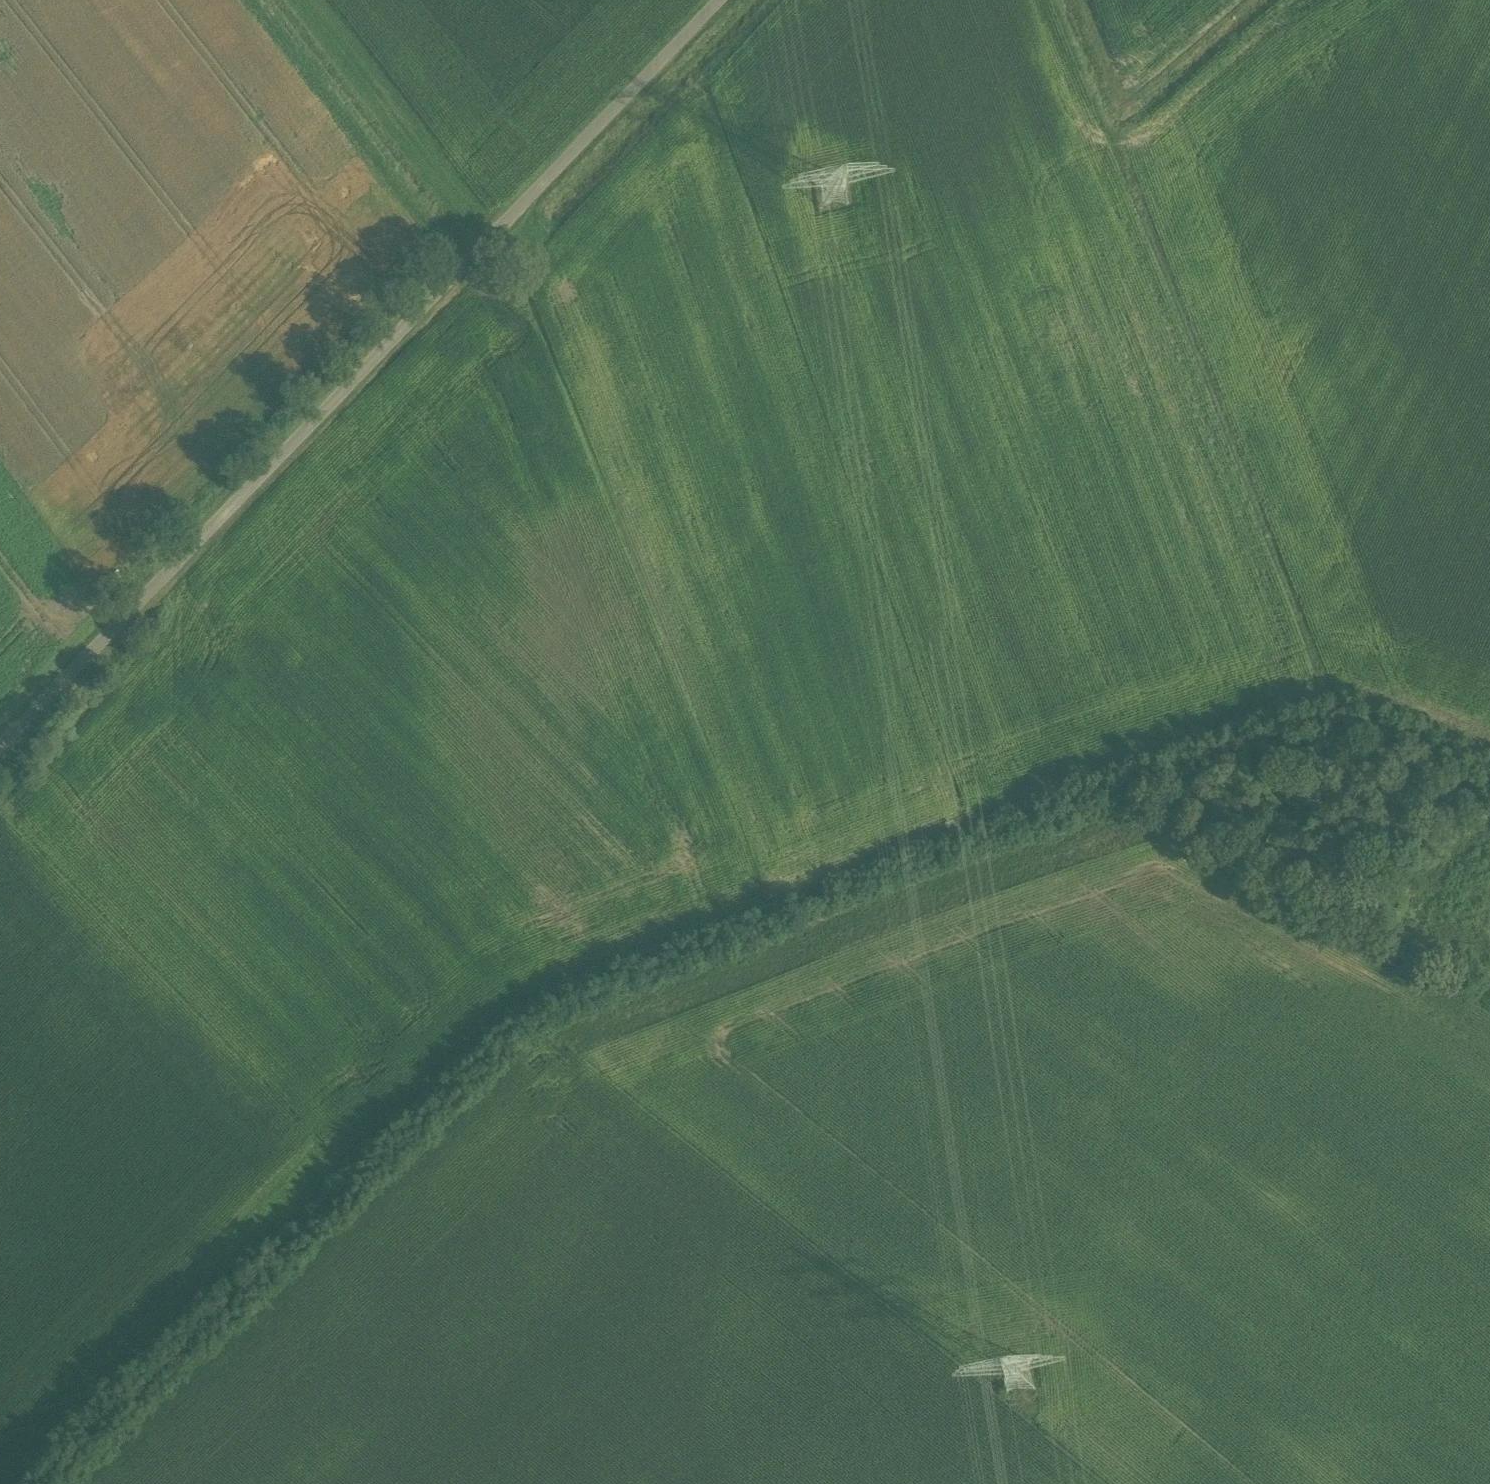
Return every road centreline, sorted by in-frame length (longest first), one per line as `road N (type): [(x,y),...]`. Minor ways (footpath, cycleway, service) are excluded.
road 1 (unclassified): [(0,749),(721,0)]

